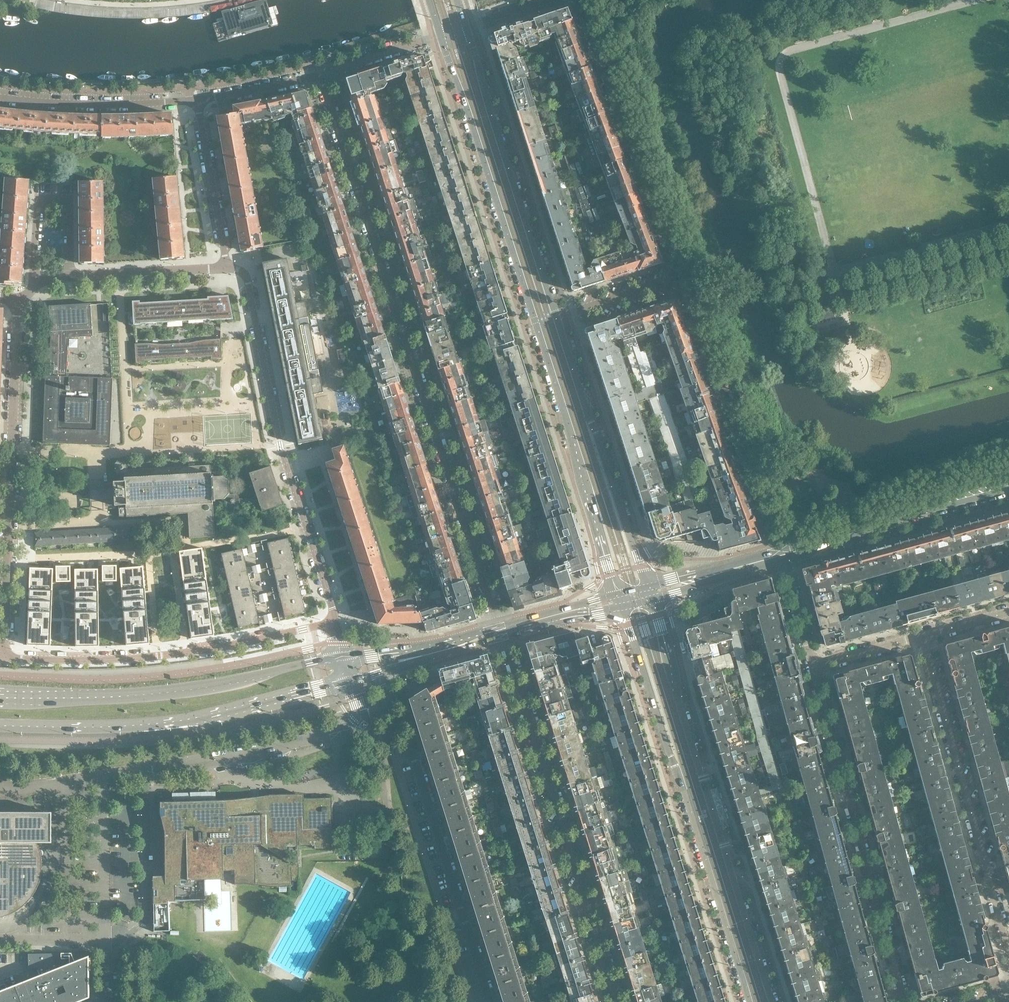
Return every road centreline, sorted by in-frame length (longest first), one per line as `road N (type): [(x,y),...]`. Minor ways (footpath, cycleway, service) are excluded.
road 1 (residential): [(319,80),(500,626)]
road 2 (tertiary): [(775,1001),(652,601)]
road 3 (tertiary): [(621,609),(749,1001)]
road 4 (residential): [(504,636),(617,1001)]
road 5 (residential): [(333,622),(282,452),(248,283),(226,268)]
road 6 (residential): [(4,658),(21,300)]
road 7 (secondary): [(0,727),(182,722),(351,681)]
road 8 (residential): [(813,666),(905,1001)]
road 9 (secondary): [(343,655),(192,689),(0,698)]
road 10 (residential): [(1008,965),(923,637)]
road 11 (residential): [(4,658),(186,653),(333,622)]
road 12 (residential): [(489,1001),(413,756),(362,721)]
road 13 (tertiary): [(556,318),(467,27)]
road 14 (tertiary): [(440,36),(537,324)]
road 15 (residential): [(676,279),(679,266),(579,0)]
road 16 (residential): [(676,279),(696,314),(779,550)]
road 17 (tertiary): [(646,585),(556,318)]
road 18 (tertiary): [(537,324),(617,594)]
road 19 (residential): [(357,727),(103,779)]
road 20 (secondary): [(1008,478),(779,550)]
road 21 (secondary): [(782,559),(1008,489)]
road 22 (residential): [(72,280),(72,185),(40,183),(35,284)]
road 23 (residential): [(197,100),(0,97)]
road 24 (residential): [(226,268),(197,100)]
road 25 (secondary): [(500,626),(425,648),(343,655)]
road 26 (unclassified): [(104,939),(103,779)]
road 27 (secondary): [(351,681),(504,636)]
road 28 (residential): [(72,280),(226,268)]
road 29 (secondary): [(779,550),(646,585)]
road 30 (secondary): [(652,601),(782,559)]
road 31 (residential): [(319,80),(333,66),(440,36)]
road 32 (residential): [(556,318),(676,279)]
road 33 (residential): [(197,100),(319,80)]
road 34 (secondary): [(617,594),(500,626)]
road 35 (secondary): [(504,636),(621,609)]

